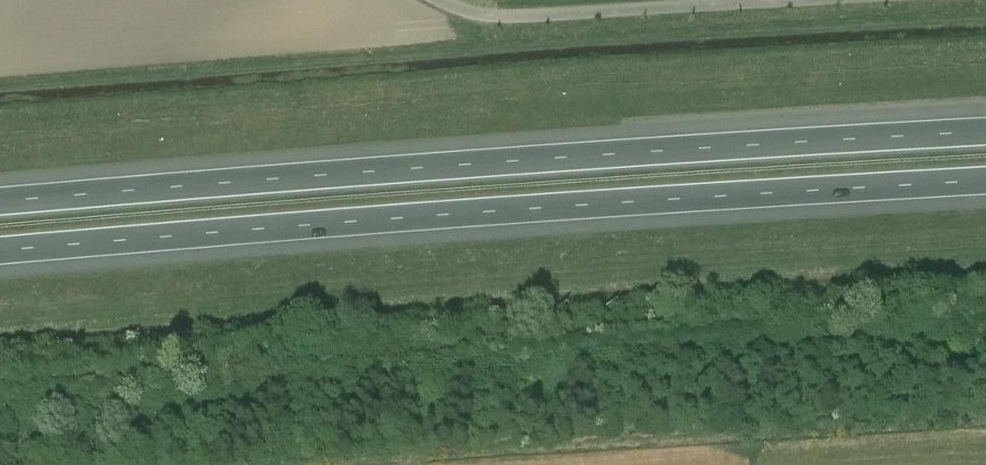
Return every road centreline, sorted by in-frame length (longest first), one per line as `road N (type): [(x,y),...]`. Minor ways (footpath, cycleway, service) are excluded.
road 1 (motorway): [(0,254),(467,213),(985,185)]
road 2 (motorway): [(985,136),(467,164),(0,203)]
road 3 (unclassified): [(821,0),(518,17),(439,0)]

